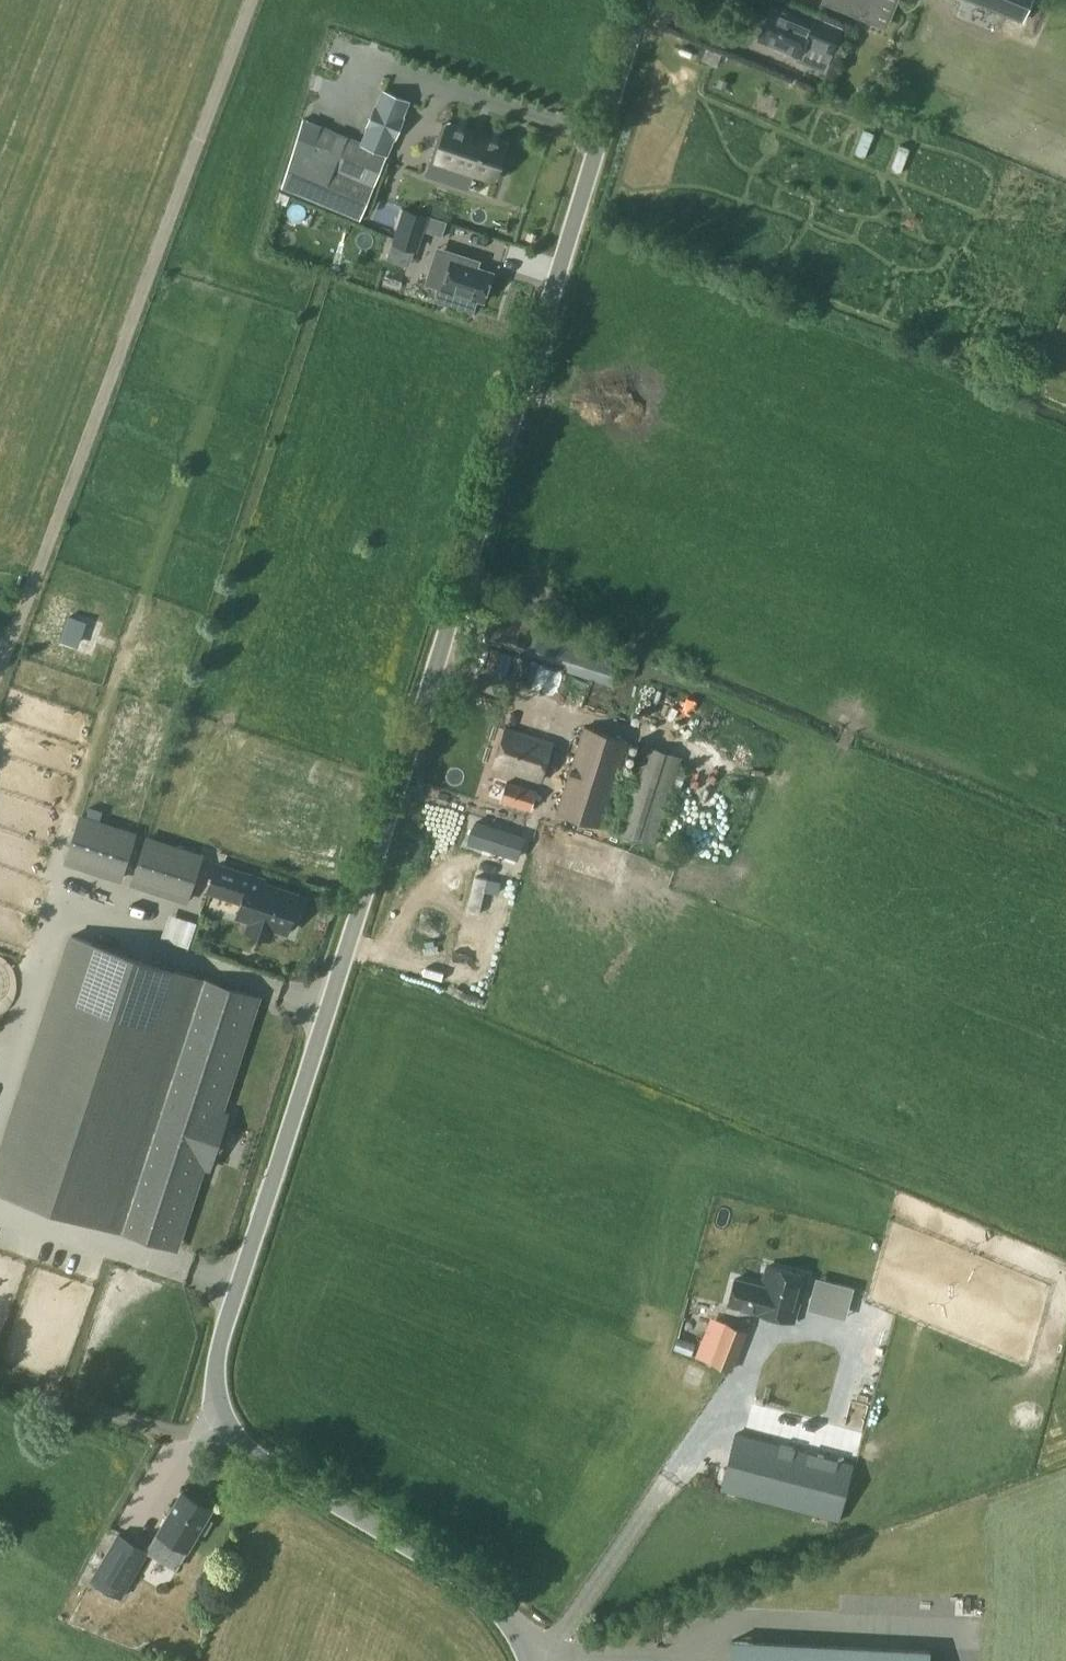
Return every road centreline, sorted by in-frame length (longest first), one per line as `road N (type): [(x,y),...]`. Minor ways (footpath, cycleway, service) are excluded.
road 1 (unclassified): [(530,1660),(524,1638),(500,1610),(234,1442),(218,1422),(214,1381),(642,0)]
road 2 (track): [(251,0),(0,671)]
road 3 (track): [(218,1422),(185,1435),(157,1434),(0,1375)]

